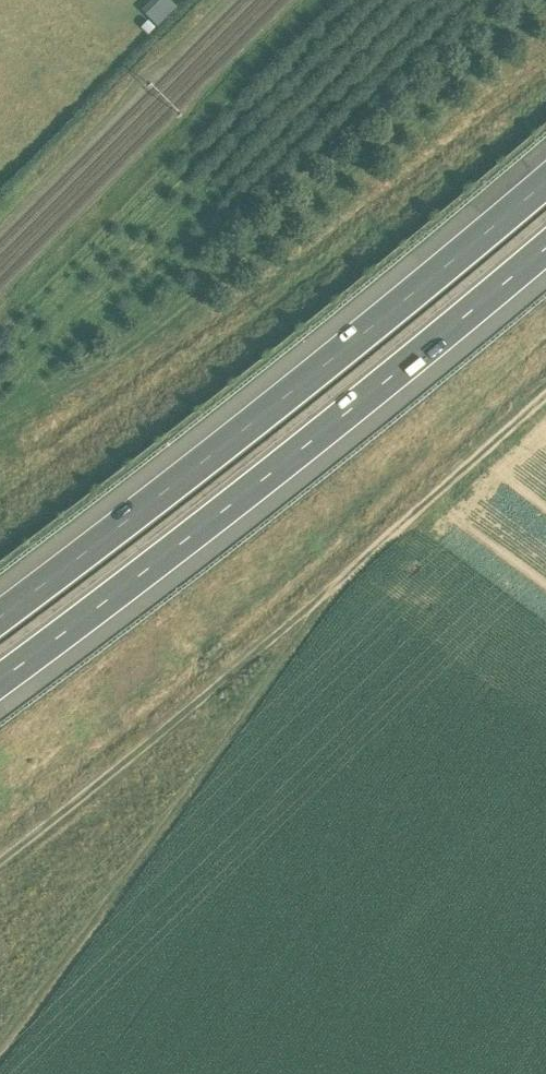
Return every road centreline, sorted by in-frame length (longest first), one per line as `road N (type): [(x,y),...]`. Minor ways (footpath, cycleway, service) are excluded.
road 1 (track): [(545,396),(356,571),(0,857)]
road 2 (motorway): [(545,180),(230,442),(0,618)]
road 3 (motorway): [(0,682),(254,490),(545,251)]
road 4 (track): [(545,5),(343,184),(86,381),(0,420)]
road 5 (track): [(334,590),(128,882),(0,1043)]

